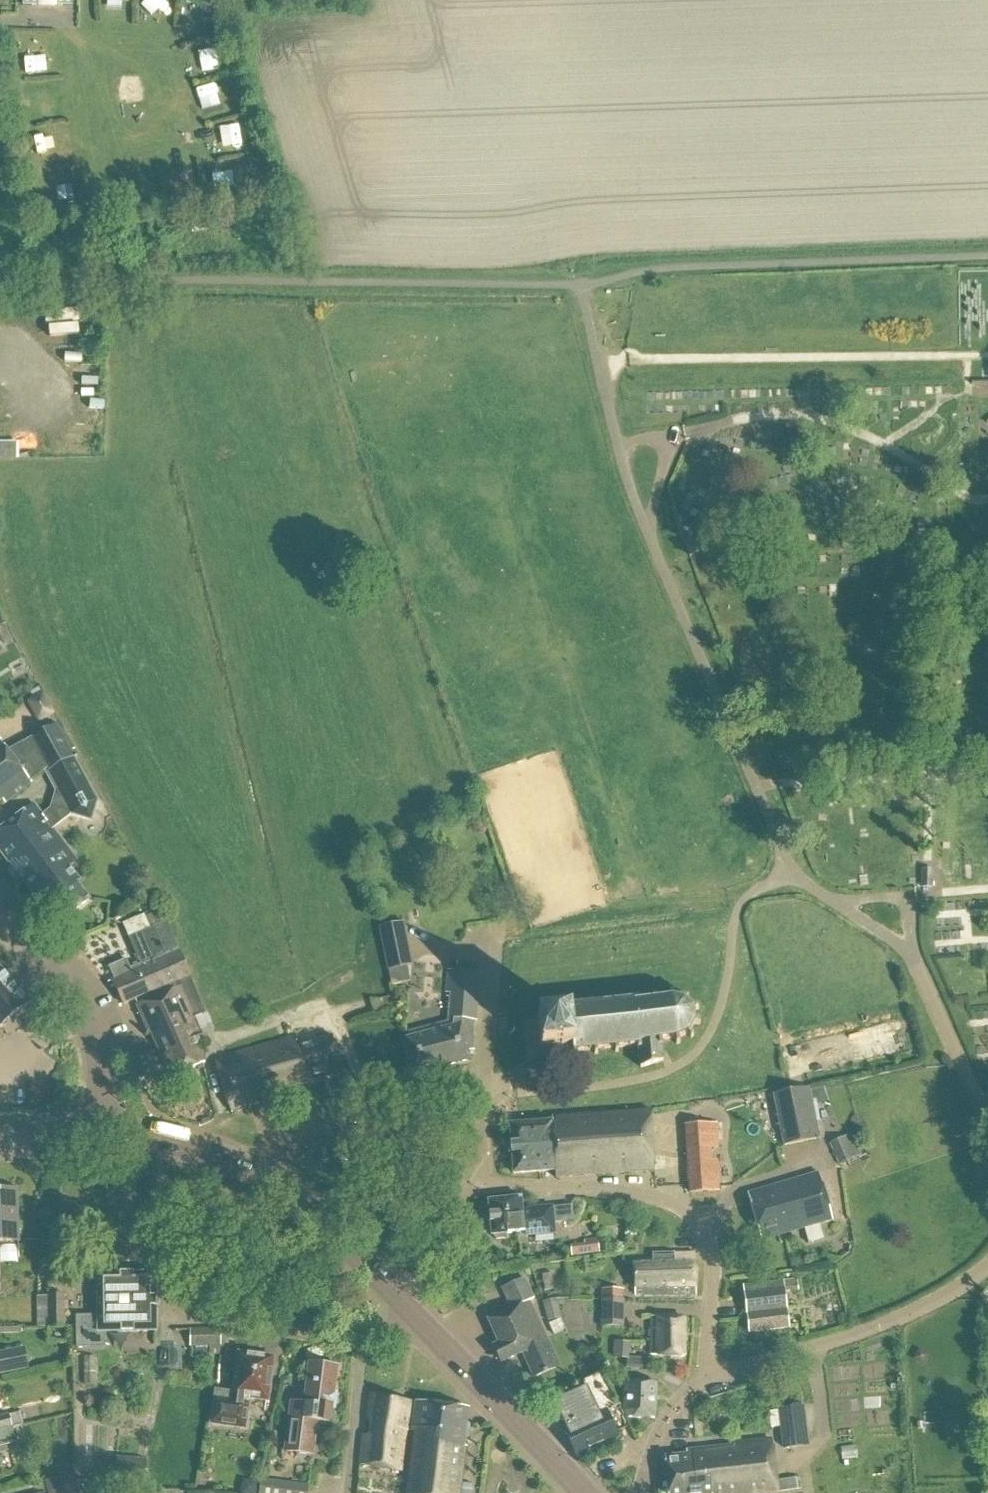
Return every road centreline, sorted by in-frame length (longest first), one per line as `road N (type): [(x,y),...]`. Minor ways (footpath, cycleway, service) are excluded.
road 1 (unclassified): [(987,1118),(908,953),(808,888),(776,838),(628,489),(582,287)]
road 2 (residential): [(716,1378),(706,1340),(708,1250),(685,1211),(466,1170)]
road 3 (track): [(987,353),(598,364)]
road 4 (unclassified): [(716,1378),(915,1312),(987,1265)]
road 5 (tertiary): [(101,1129),(91,1020),(0,908)]
road 6 (secondary): [(583,1492),(408,1312)]
road 7 (residential): [(464,1123),(323,1130),(282,1145),(261,1178)]
road 8 (secondary): [(408,1312),(319,1221),(261,1178)]
road 9 (residential): [(362,1340),(167,1315)]
road 10 (secondary): [(261,1178),(158,1137),(101,1129)]
road 11 (residential): [(349,1492),(362,1340)]
road 12 (unclassified): [(639,1492),(675,1406),(716,1378)]

